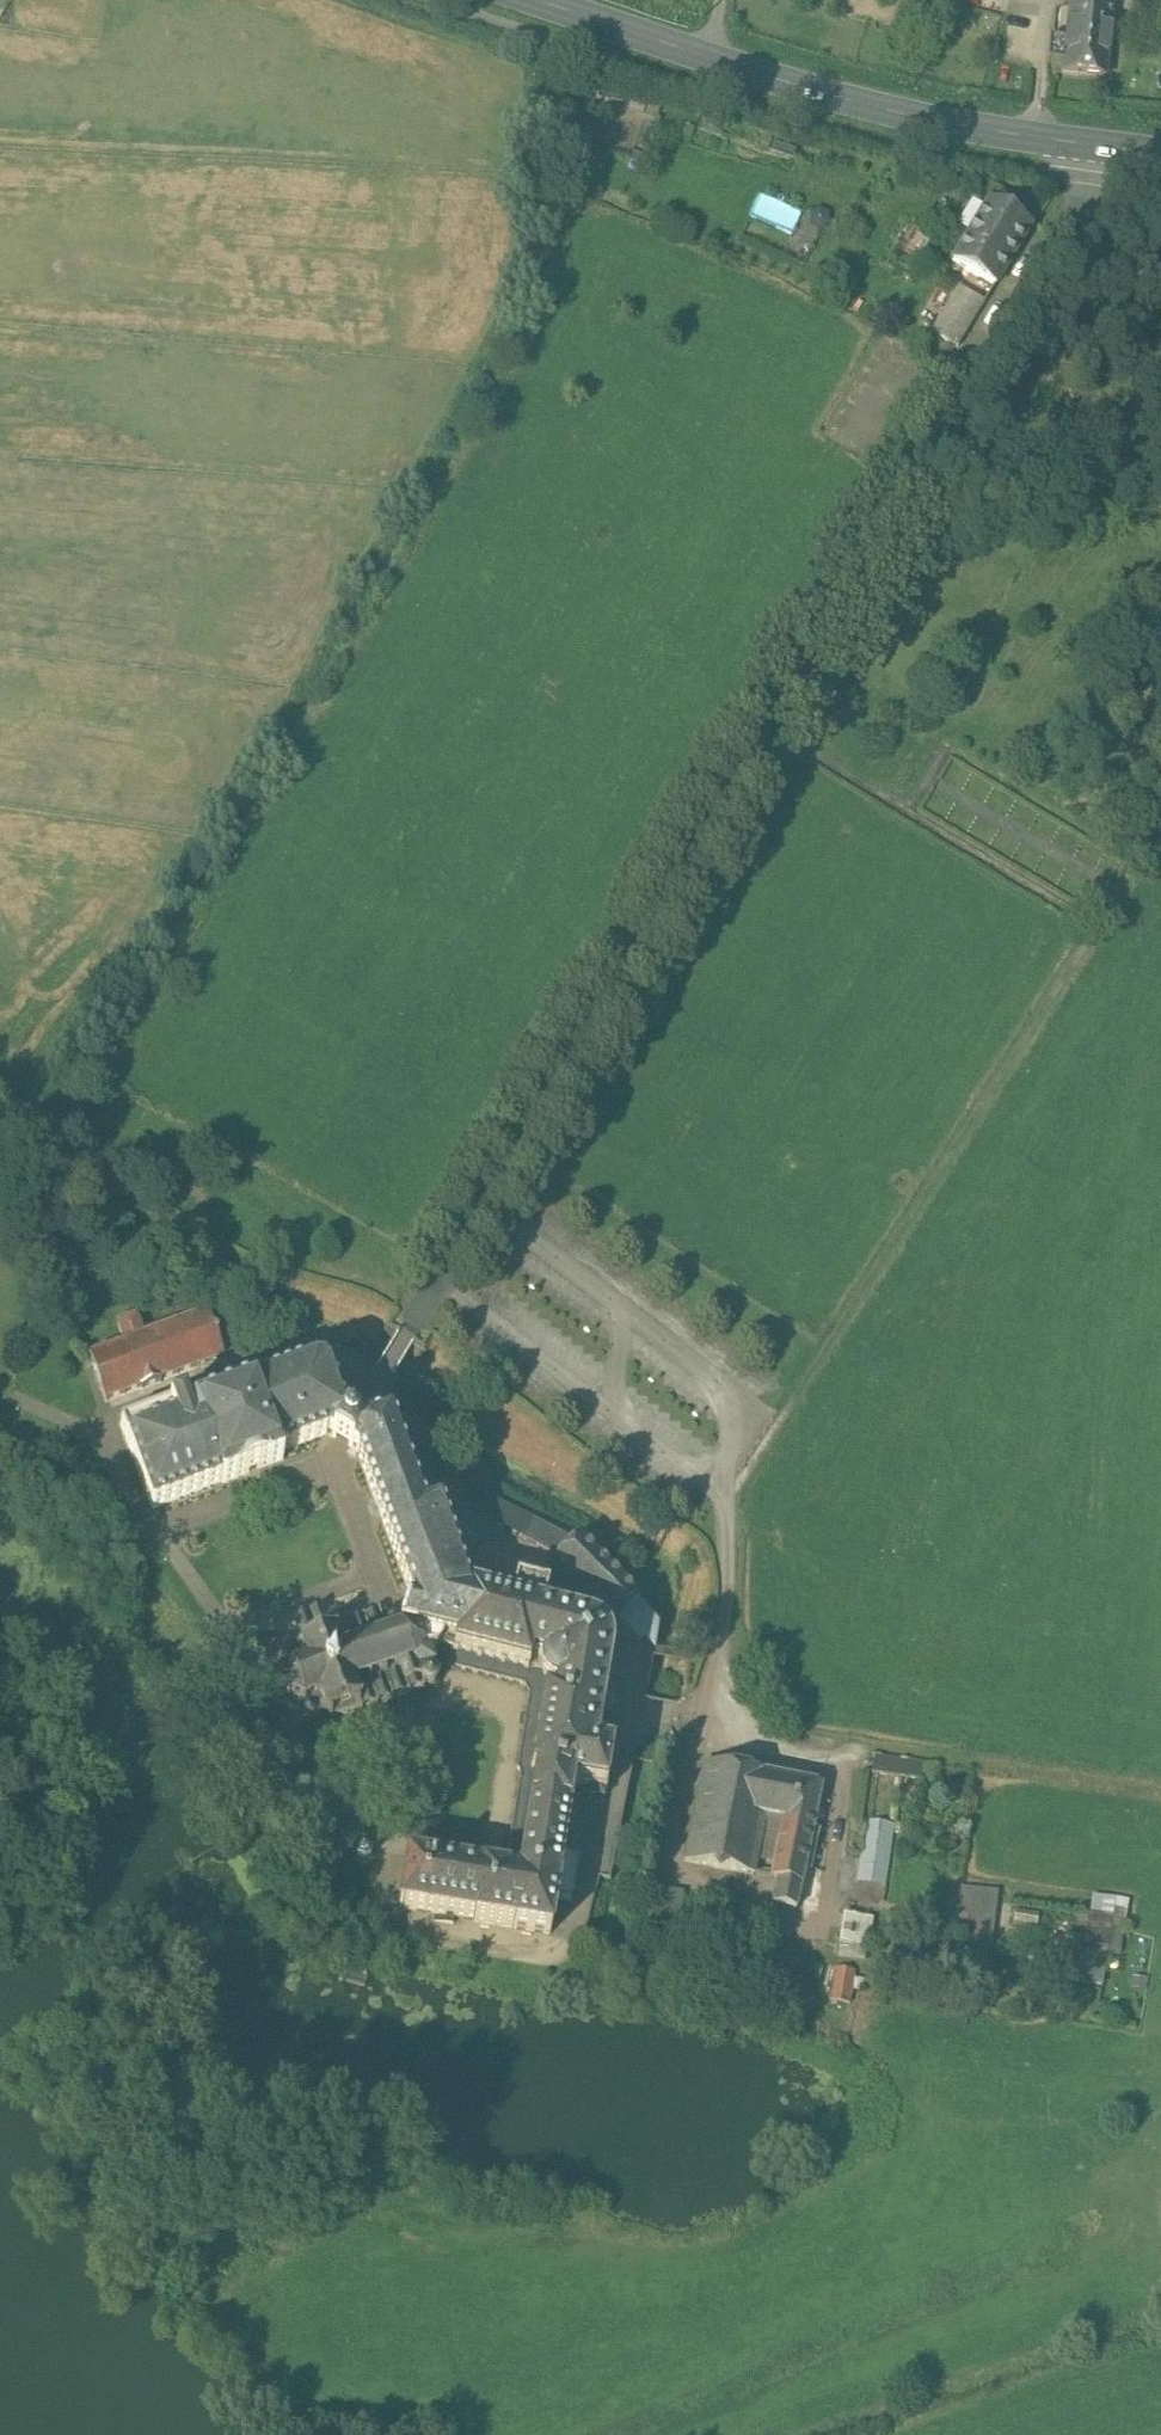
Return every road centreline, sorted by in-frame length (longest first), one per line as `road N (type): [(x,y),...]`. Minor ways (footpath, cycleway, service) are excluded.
road 1 (secondary): [(709,58),(943,122),(1160,153)]
road 2 (secondary): [(535,0),(709,58)]

